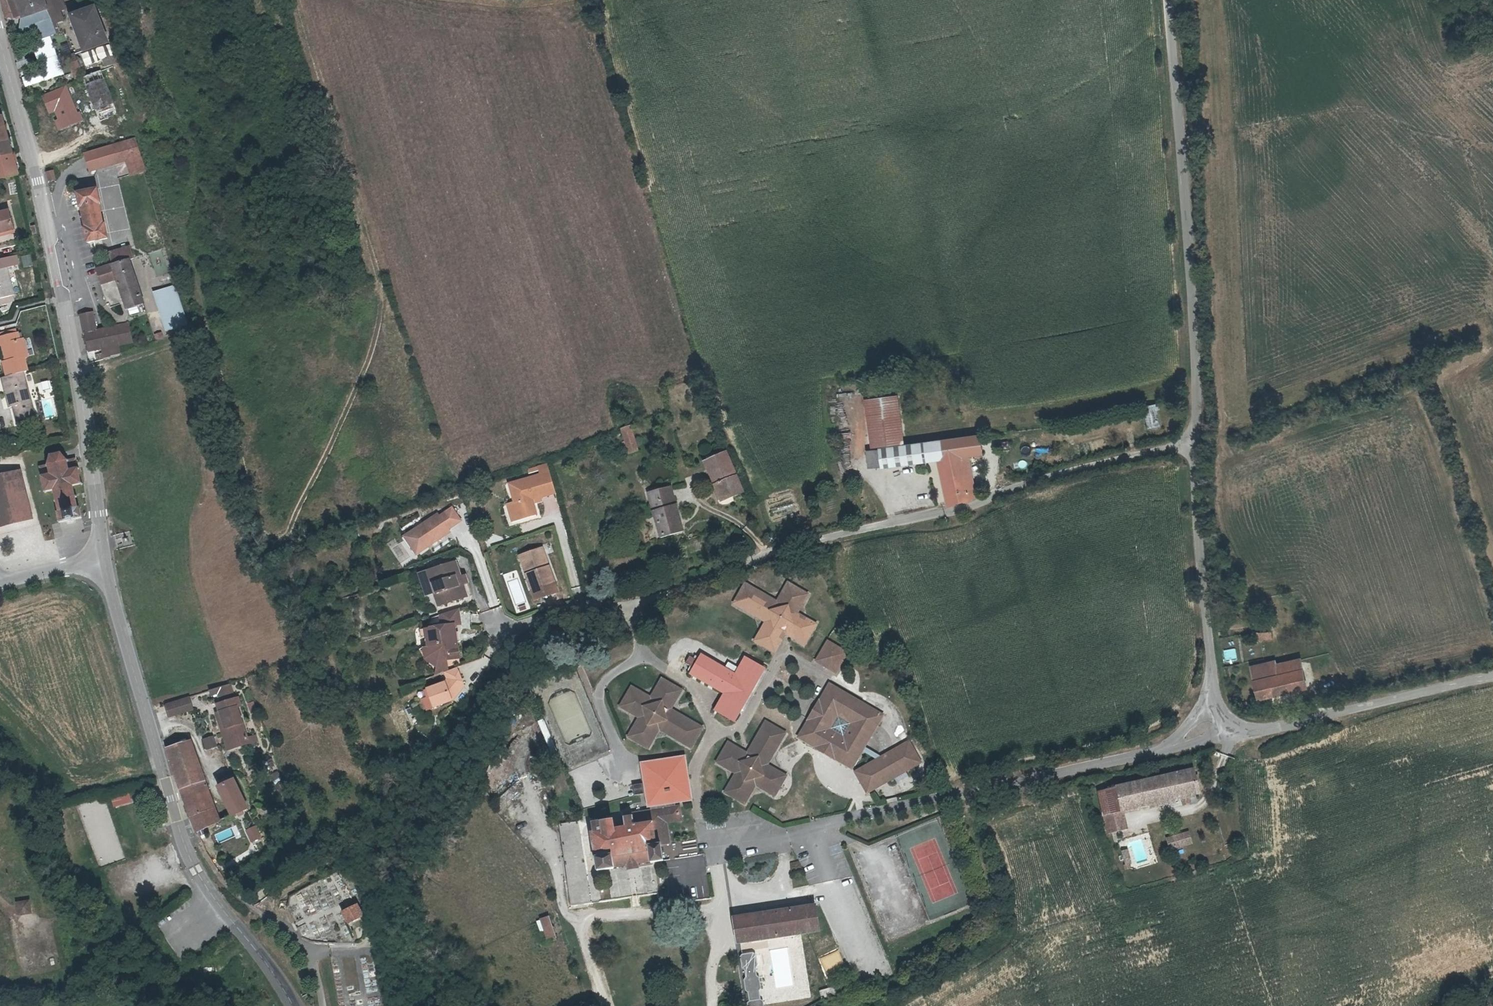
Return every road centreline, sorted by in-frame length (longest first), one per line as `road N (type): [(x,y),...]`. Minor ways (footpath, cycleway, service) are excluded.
road 1 (residential): [(1193,446),(1048,476),(968,510),(821,539),(631,609),(574,608),(499,634)]
road 2 (tertiary): [(0,36),(76,359),(99,552)]
road 3 (tertiary): [(99,552),(186,852),(293,1005)]
road 4 (unclassified): [(1165,0),(1193,314),(1193,446)]
road 5 (residential): [(942,799),(1159,751),(1223,722)]
road 6 (unclassified): [(1223,722),(1243,734),(1315,723),(1492,673)]
road 7 (unclassified): [(1193,446),(1213,689),(1223,722)]

